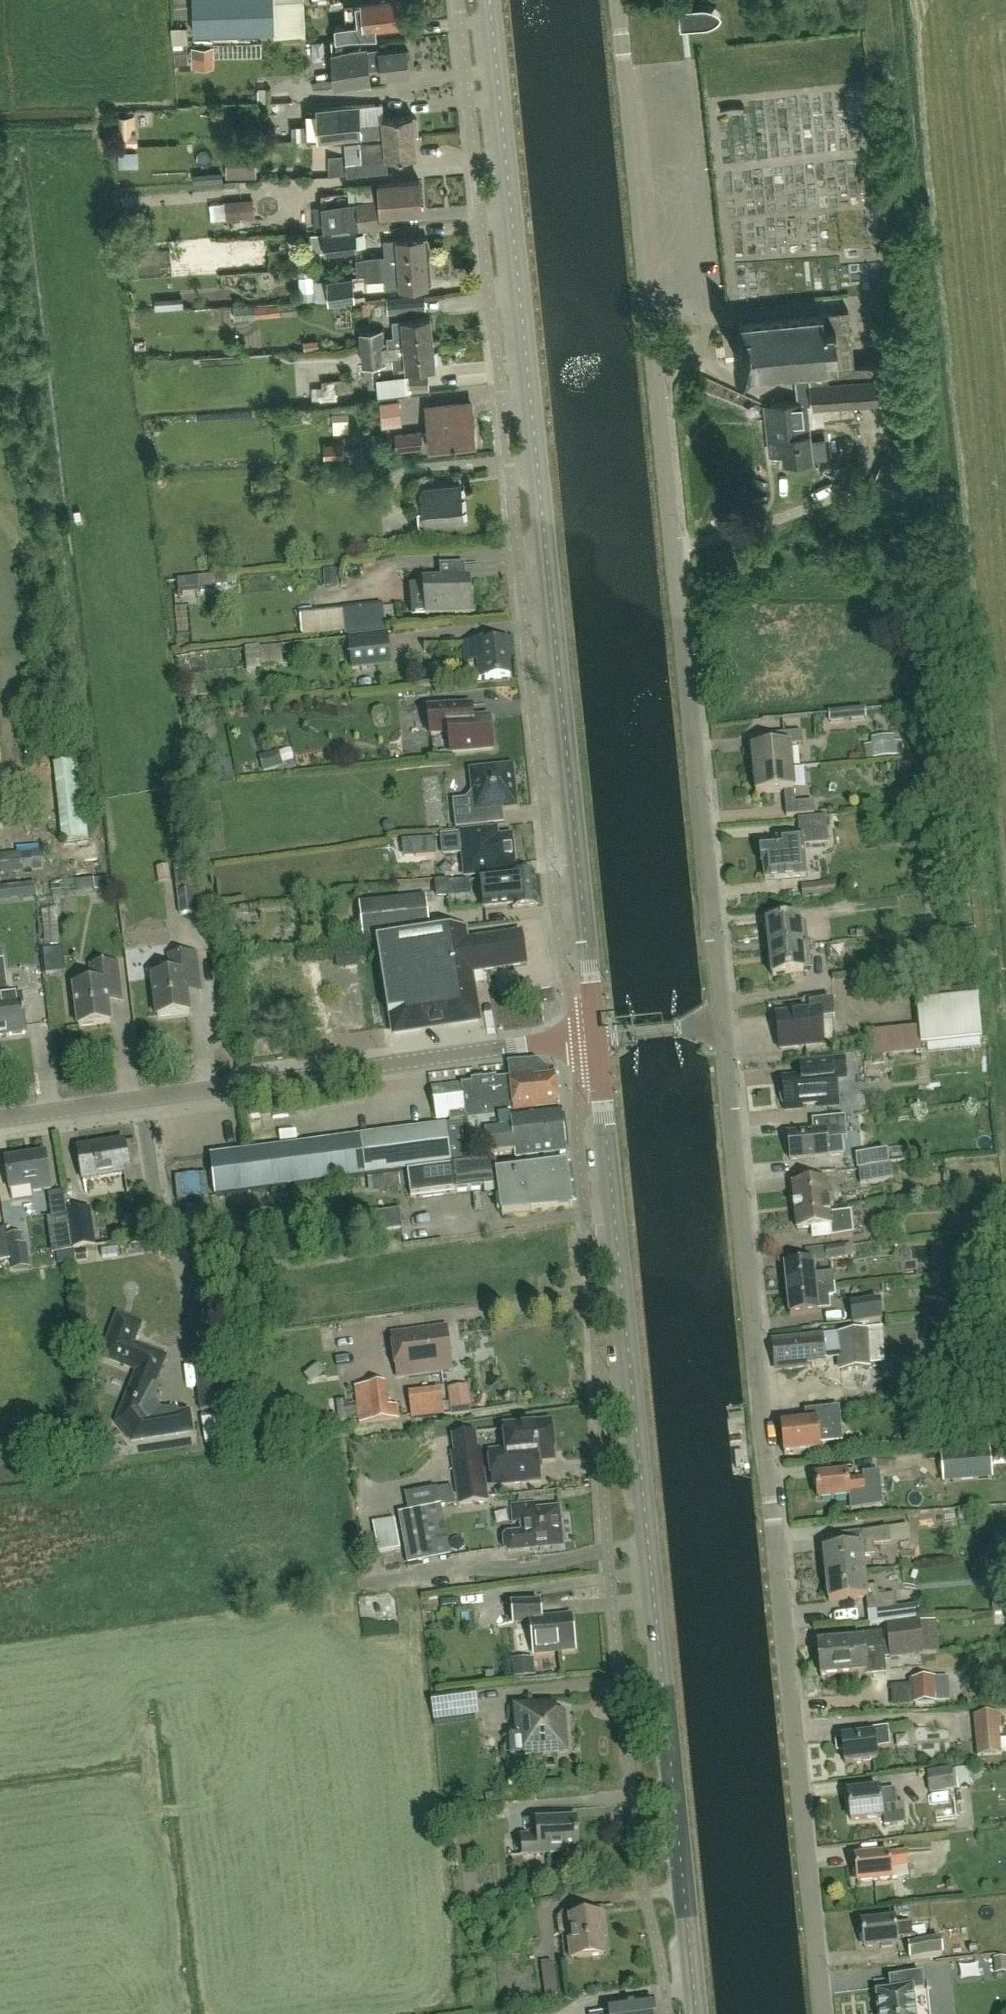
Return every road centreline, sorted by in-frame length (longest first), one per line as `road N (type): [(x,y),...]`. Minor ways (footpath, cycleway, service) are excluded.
road 1 (tertiary): [(596,1035),(490,0)]
road 2 (unclassified): [(722,1024),(618,0)]
road 3 (unclassified): [(824,2013),(722,1024)]
road 4 (tertiary): [(697,2013),(596,1035)]
road 5 (tertiary): [(0,1120),(596,1035)]
road 6 (unclassified): [(596,1035),(722,1024)]

